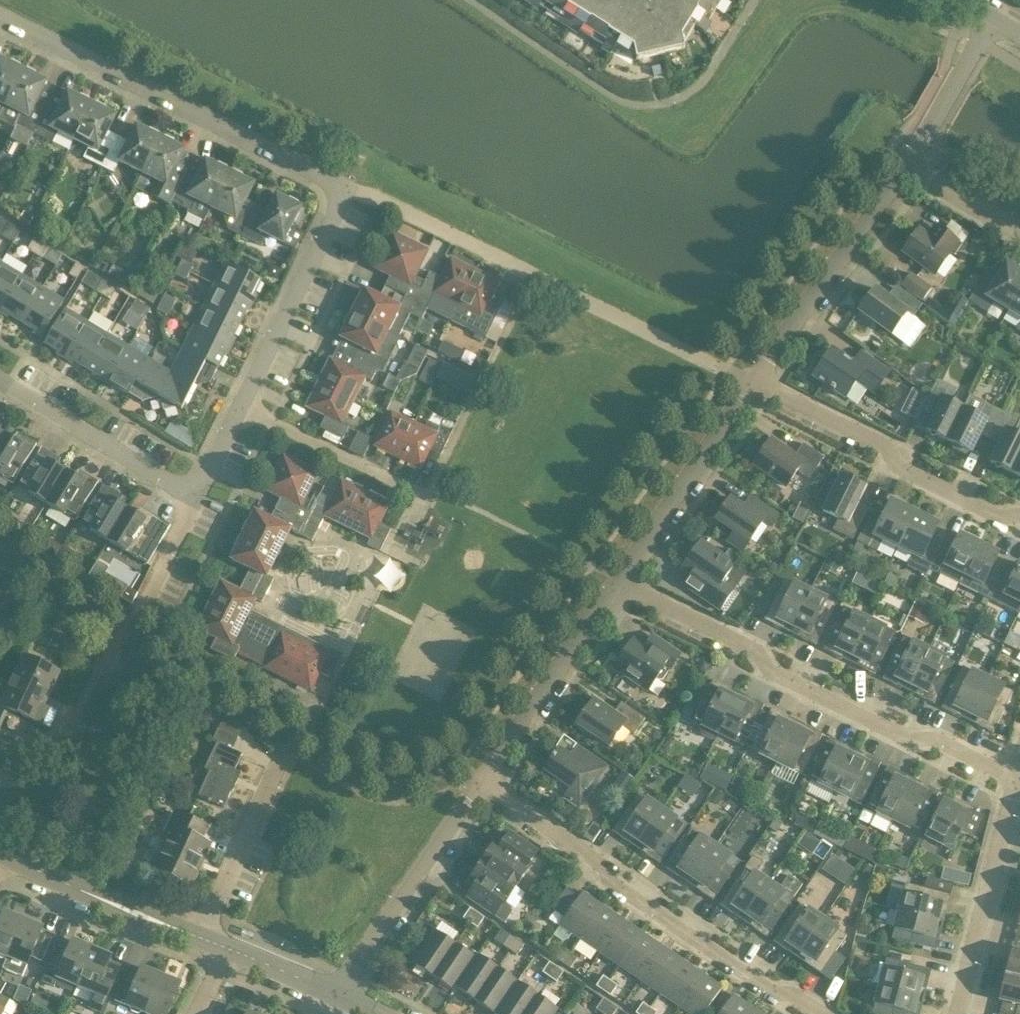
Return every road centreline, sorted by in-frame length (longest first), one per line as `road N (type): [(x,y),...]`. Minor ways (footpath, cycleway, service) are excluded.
road 1 (residential): [(237,410),(342,192),(0,18)]
road 2 (residential): [(1013,777),(605,587)]
road 3 (residential): [(813,1013),(615,885),(603,863),(478,778)]
road 4 (residential): [(1019,515),(748,383)]
road 5 (residential): [(748,383),(905,162)]
road 6 (residential): [(337,997),(478,778)]
road 7 (residential): [(605,587),(748,383)]
road 8 (residential): [(965,1013),(1013,777)]
road 9 (residential): [(478,778),(605,587)]
road 10 (residential): [(189,510),(0,389)]
road 11 (residential): [(201,941),(0,854)]
road 12 (residential): [(201,941),(288,751)]
road 13 (residential): [(237,410),(412,493)]
road 14 (residential): [(905,162),(988,18)]
road 15 (residential): [(1019,232),(905,162)]
road 16 (residential): [(128,627),(189,510)]

